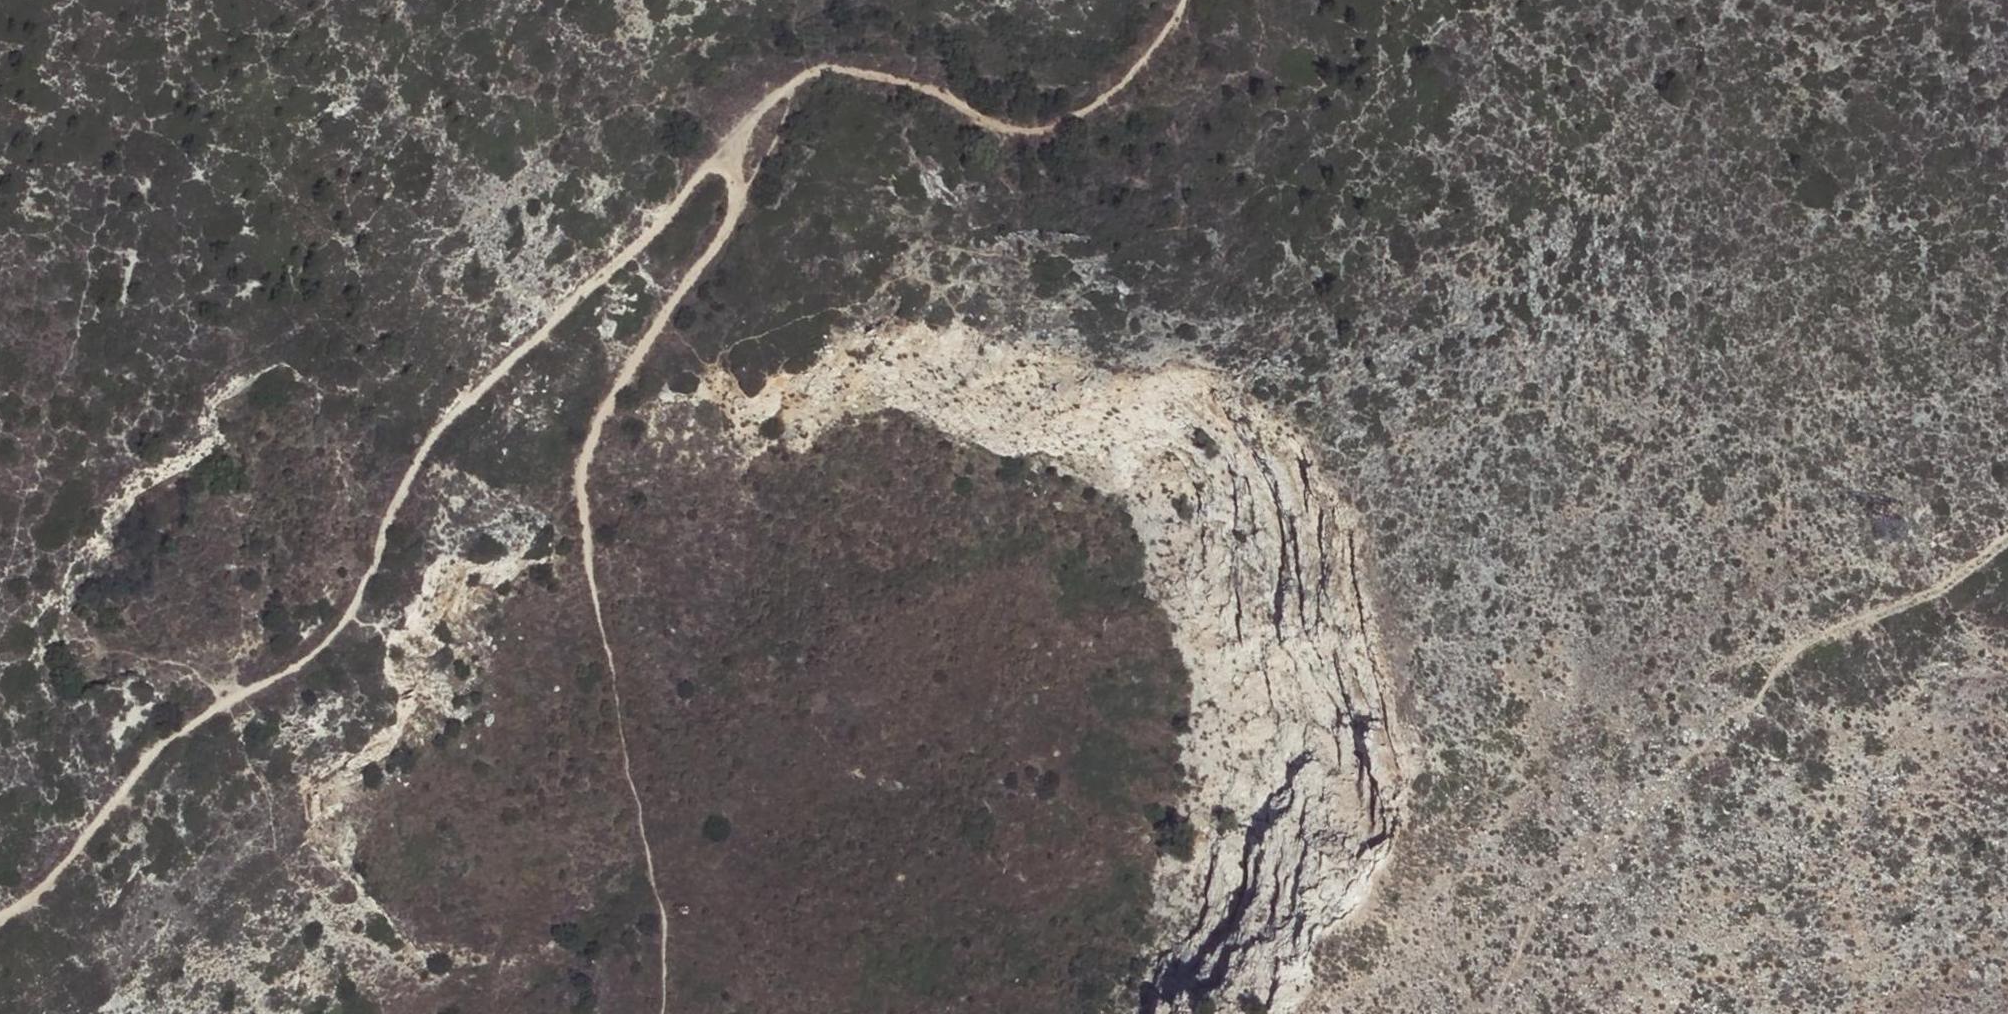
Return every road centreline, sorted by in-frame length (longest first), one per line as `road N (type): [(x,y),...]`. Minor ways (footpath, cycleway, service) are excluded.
road 1 (track): [(701,167),(622,259),(425,445),(345,624),(301,666),(214,707),(151,754),(79,847),(0,918)]
road 2 (track): [(664,1013),(665,918),(587,552),(582,480),(596,428),(732,217),(733,190),(720,172),(701,167)]
road 3 (track): [(1183,0),(1168,40),(1135,77),(1088,108),(1026,132),(915,81),(832,61),(808,69),(701,167)]
road 4 (track): [(2007,541),(1921,602),(1833,629),(1795,653)]

